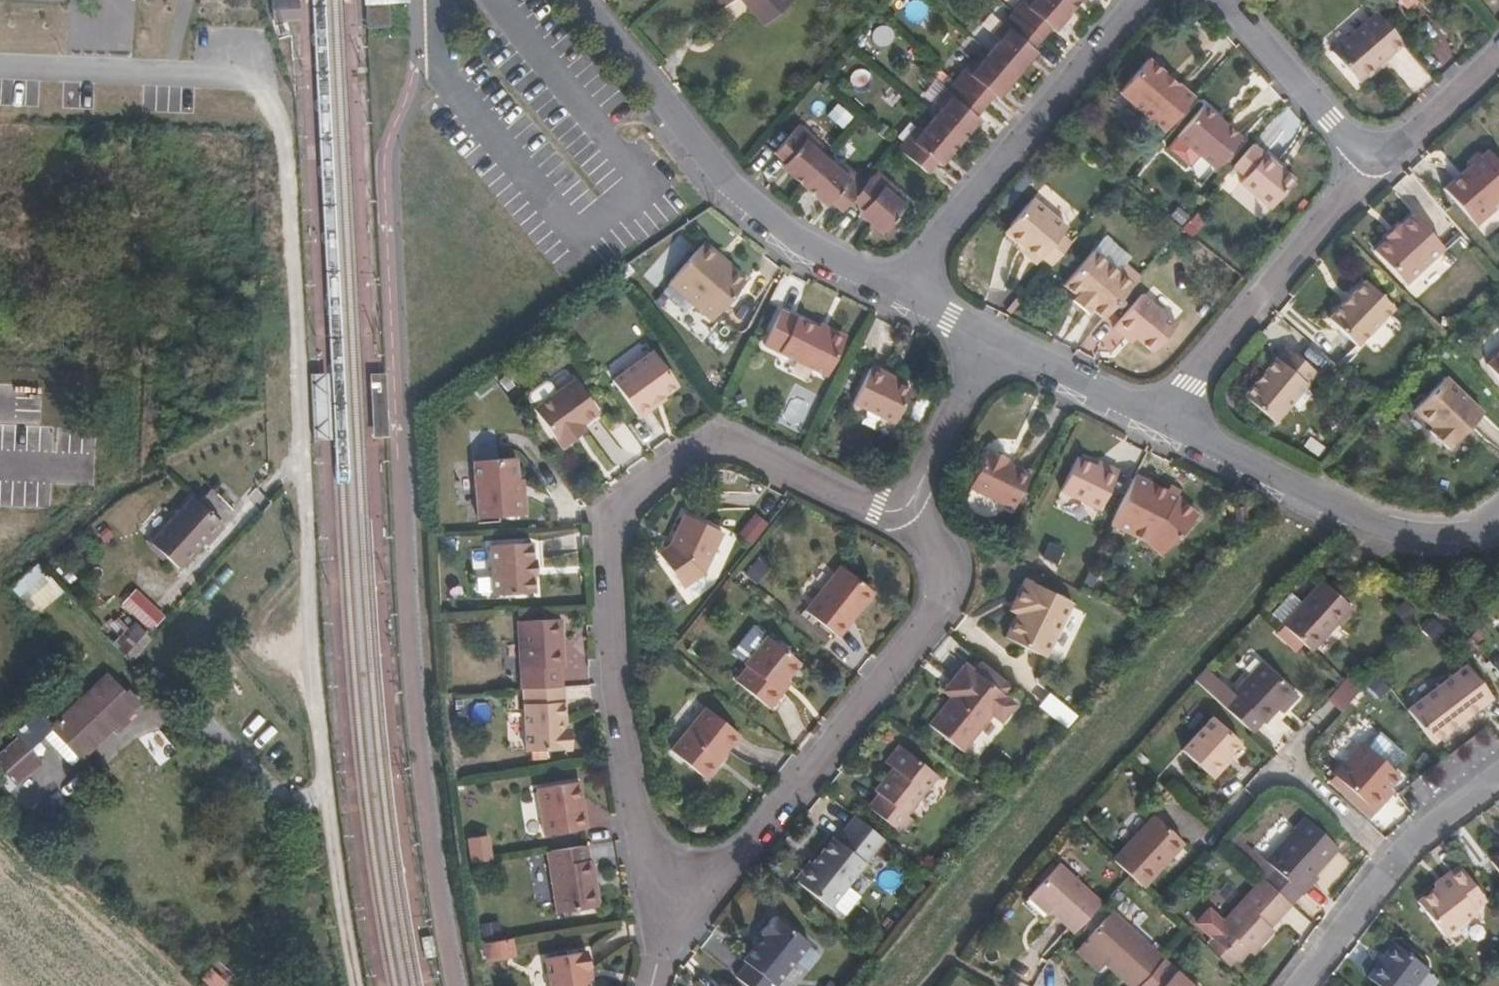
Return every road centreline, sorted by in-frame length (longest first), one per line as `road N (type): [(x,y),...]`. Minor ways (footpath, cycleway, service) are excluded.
road 1 (track): [(255,71),(287,139),(326,785),(355,985)]
road 2 (residential): [(904,513),(877,511),(720,438),(631,497),(609,538),(635,834),(673,901)]
road 3 (residential): [(673,901),(745,855),(948,598),(942,554),(904,513)]
road 4 (residential): [(583,0),(754,201),(901,294)]
road 5 (residential): [(1137,0),(929,249),(901,294)]
road 6 (residential): [(1165,422),(1412,539),(1498,530)]
road 7 (residential): [(1165,422),(1371,160)]
road 8 (unclassified): [(0,65),(255,71)]
road 9 (residential): [(1371,160),(1217,0)]
road 10 (residential): [(988,339),(1165,422)]
road 11 (residential): [(988,339),(904,513)]
road 12 (residential): [(1498,58),(1401,151),(1371,160)]
road 13 (residential): [(1289,985),(1388,861)]
road 14 (residential): [(1388,861),(1498,770)]
road 15 (residential): [(1285,772),(1388,861)]

